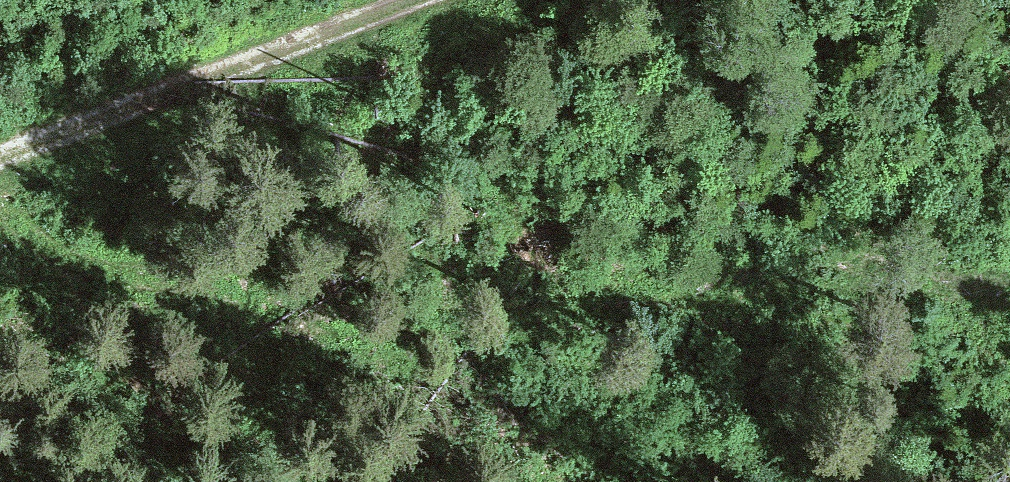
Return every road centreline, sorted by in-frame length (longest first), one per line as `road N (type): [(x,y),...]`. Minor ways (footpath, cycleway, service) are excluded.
road 1 (track): [(0,198),(67,260),(134,278),(288,289),(407,309),(488,382),(579,481)]
road 2 (track): [(407,309),(498,323),(624,292),(754,328),(837,315),(944,278),(1009,283)]
road 3 (track): [(0,154),(410,0)]

